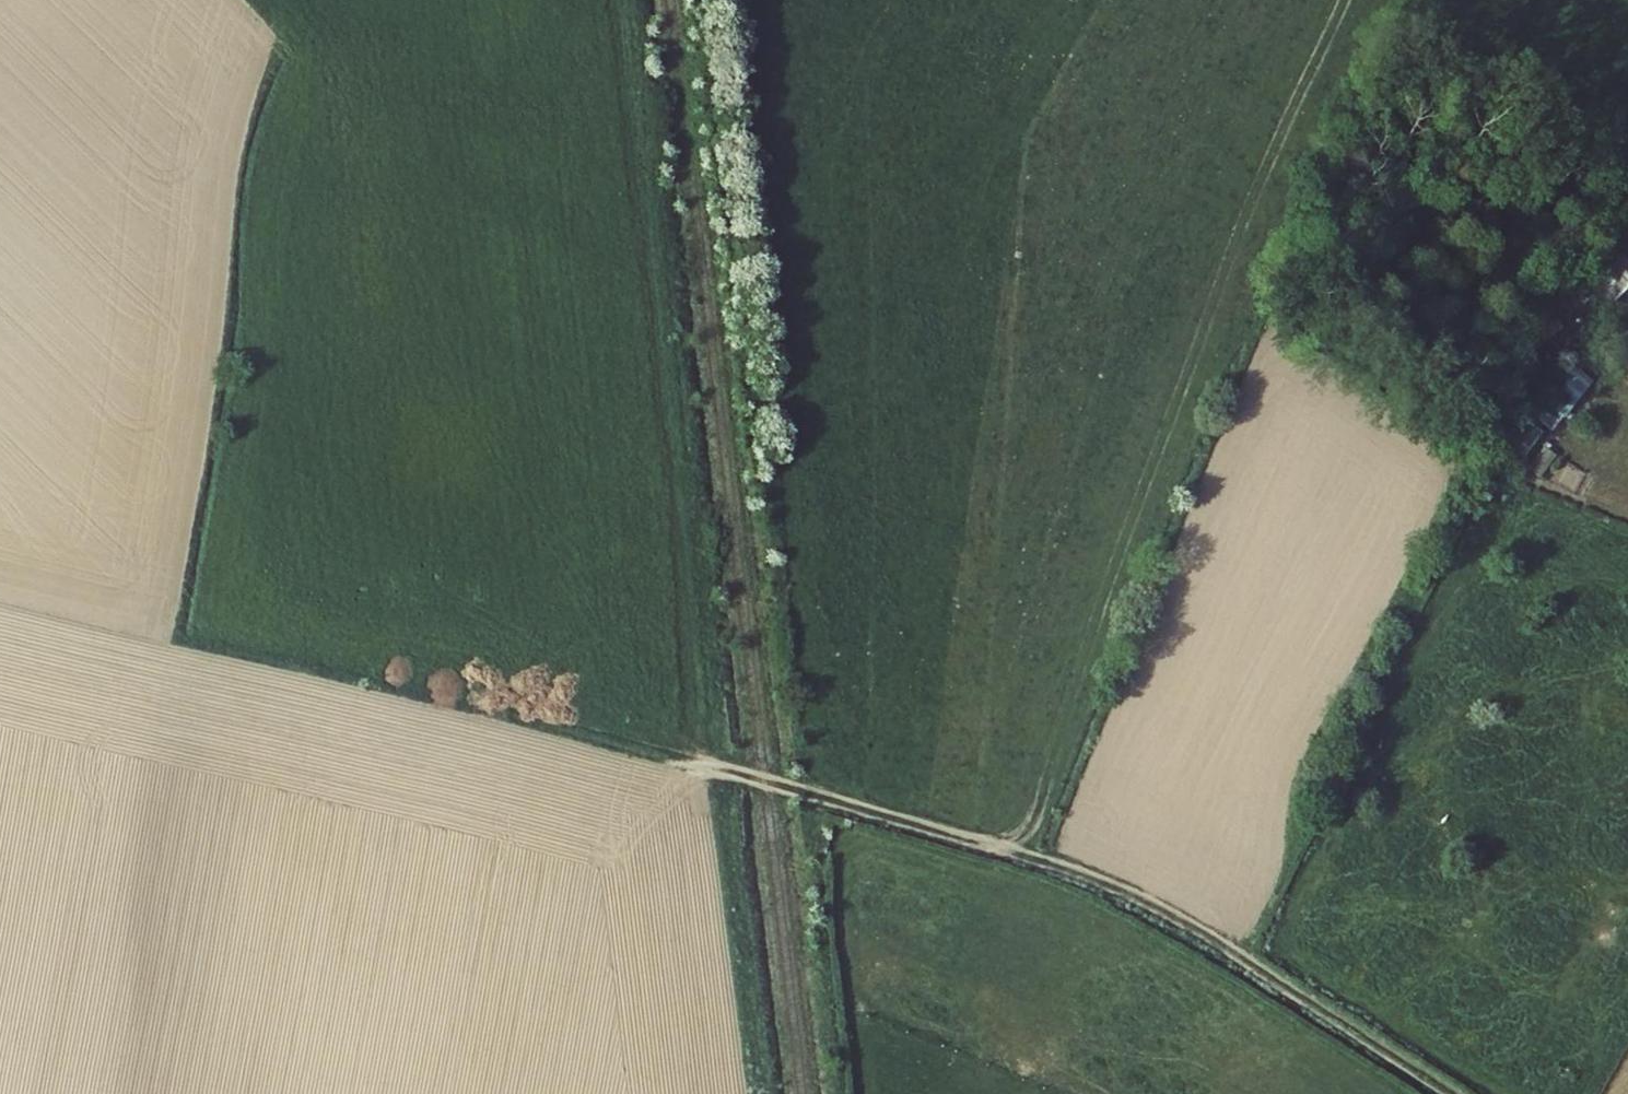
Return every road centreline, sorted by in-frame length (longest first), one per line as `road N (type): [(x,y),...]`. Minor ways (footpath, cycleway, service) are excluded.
road 1 (track): [(1462,1093),(1185,922),(1103,884),(709,764)]

